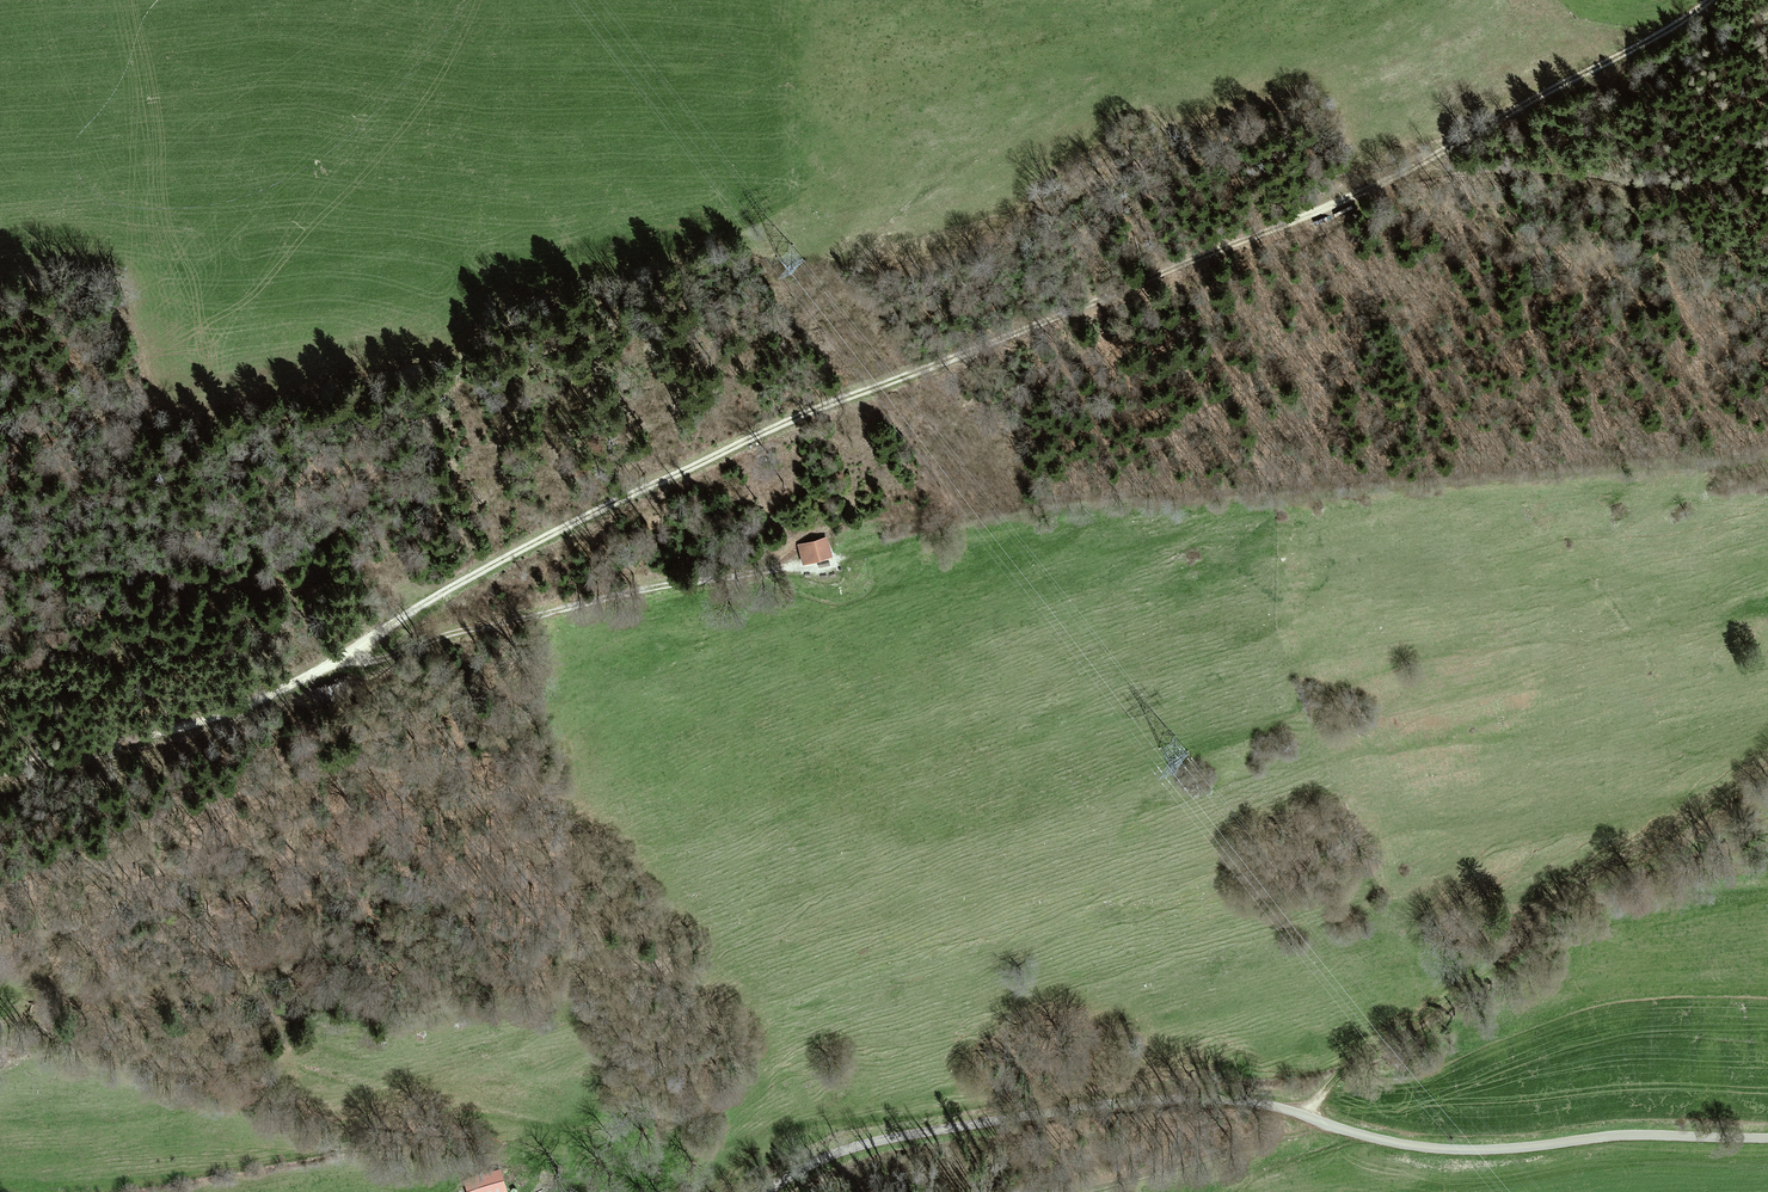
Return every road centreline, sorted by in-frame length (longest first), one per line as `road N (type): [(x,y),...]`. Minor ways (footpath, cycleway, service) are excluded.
road 1 (track): [(1710,0),(1380,187),(739,442),(417,604),(330,666),(226,711),(0,766)]
road 2 (unclassified): [(1767,1135),(1437,1147),(1375,1138),(1260,1101),(1153,1100),(878,1140),(833,1156),(778,1191)]
road 3 (track): [(1306,1112),(1360,1058),(1490,971),(1586,882),(1767,770)]
road 4 (track): [(341,658),(384,659),(475,627),(783,566)]
road 5 (track): [(417,604),(381,581),(0,549)]
road 6 (track): [(1767,181),(1662,182),(1428,161)]
road 7 (track): [(1325,1122),(1295,1137),(1082,1191)]

